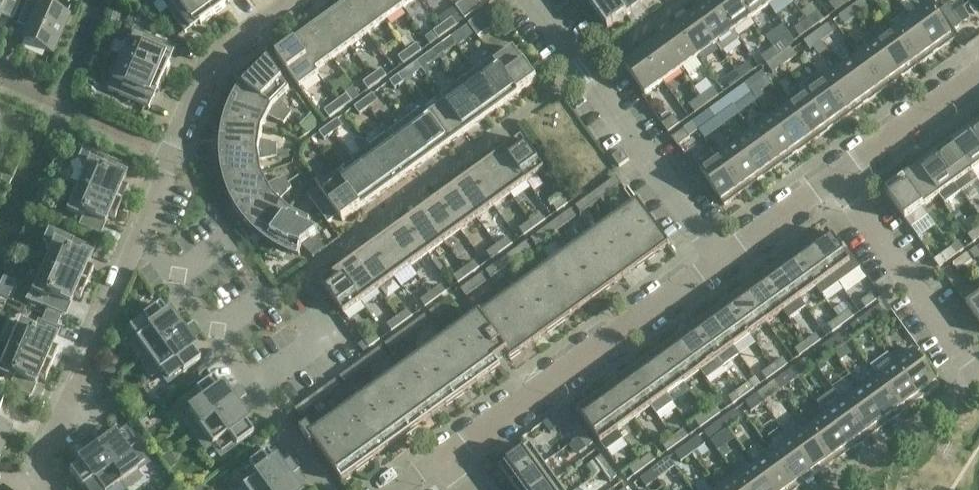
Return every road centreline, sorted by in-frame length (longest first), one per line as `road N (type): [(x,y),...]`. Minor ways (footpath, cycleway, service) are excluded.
road 1 (residential): [(213,333),(584,71)]
road 2 (residential): [(444,462),(719,262)]
road 3 (residential): [(135,244),(208,60),(291,0)]
road 4 (residential): [(59,489),(41,465),(135,244)]
road 5 (residential): [(978,385),(839,181)]
road 6 (residential): [(719,262),(584,71)]
road 7 (residential): [(325,489),(213,333)]
road 8 (residential): [(839,181),(978,75)]
road 9 (residential): [(719,262),(839,181)]
road 10 (residential): [(213,333),(157,254),(135,244)]
road 11 (residential): [(584,71),(681,0)]

